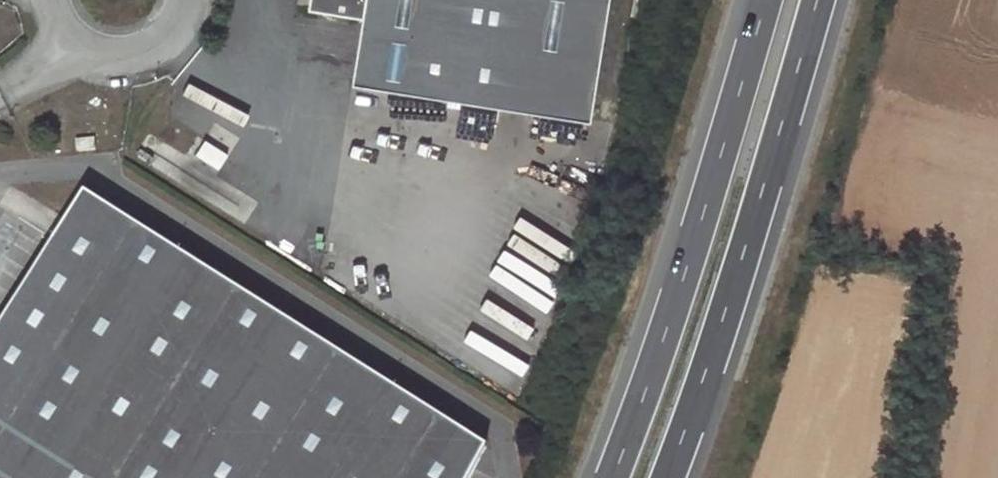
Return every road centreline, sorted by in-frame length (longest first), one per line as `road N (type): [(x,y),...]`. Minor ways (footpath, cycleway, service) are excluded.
road 1 (trunk): [(764,0),(649,381),(610,477)]
road 2 (trunk): [(667,477),(817,0)]

